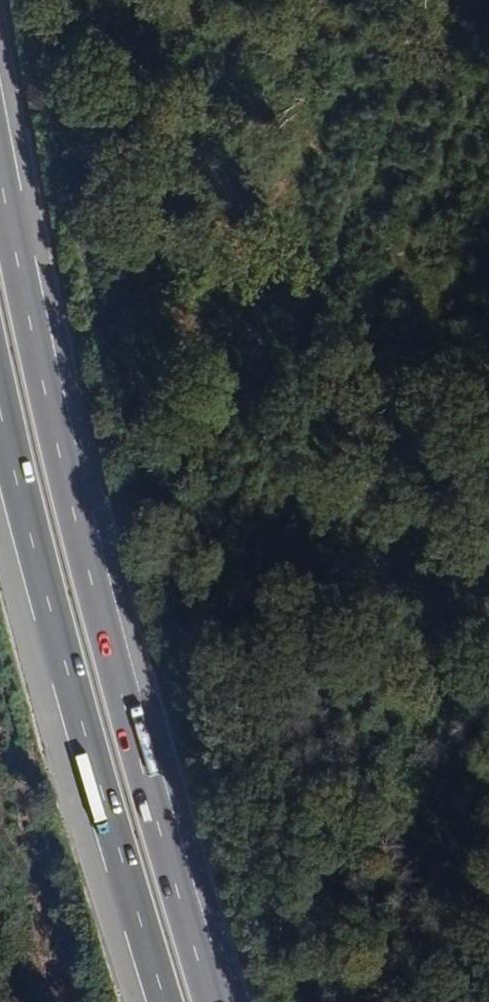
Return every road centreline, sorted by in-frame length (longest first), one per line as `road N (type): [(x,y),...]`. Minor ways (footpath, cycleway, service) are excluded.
road 1 (motorway): [(210,1001),(95,593),(0,177)]
road 2 (motorway): [(0,410),(165,1001)]

